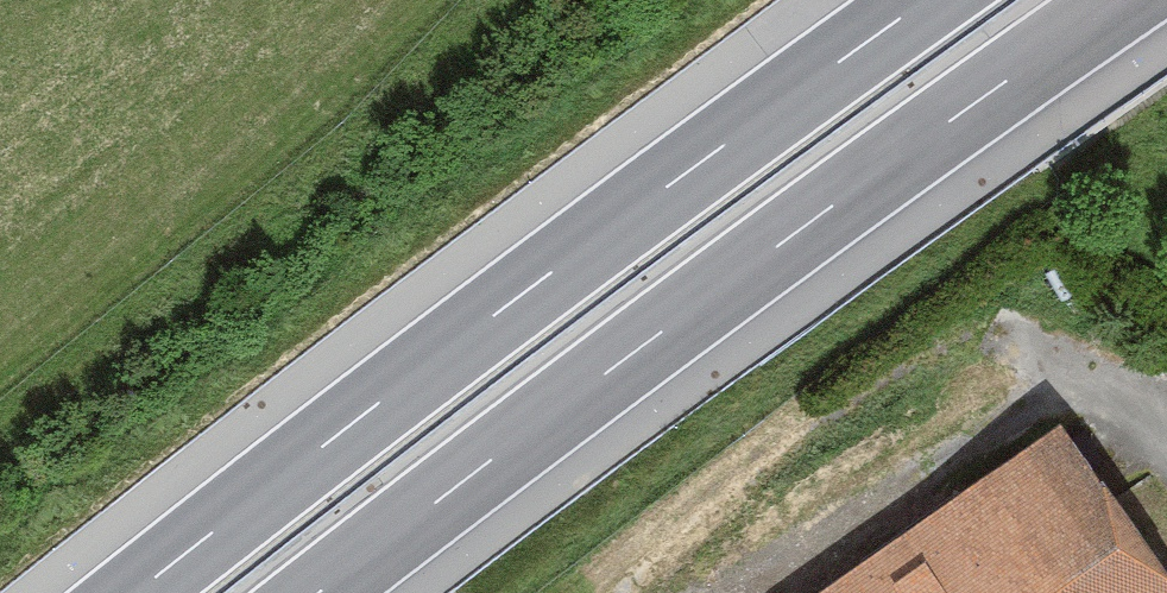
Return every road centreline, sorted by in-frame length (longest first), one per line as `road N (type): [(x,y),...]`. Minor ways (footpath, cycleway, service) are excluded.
road 1 (motorway): [(323,592),(809,225),(1126,0)]
road 2 (motorway): [(924,0),(365,411),(134,592)]

